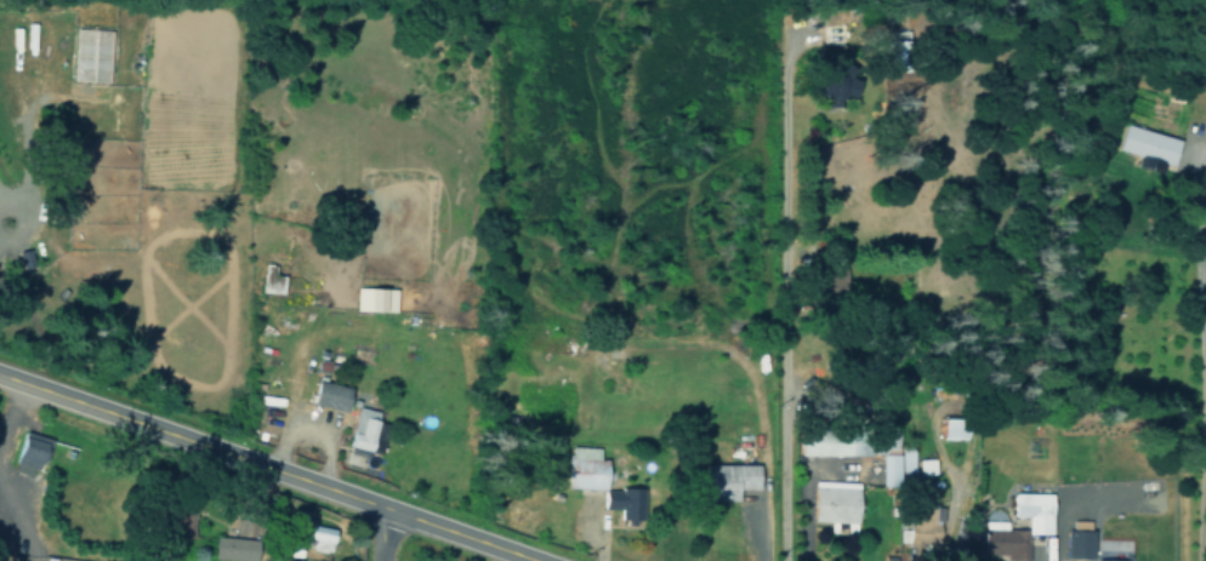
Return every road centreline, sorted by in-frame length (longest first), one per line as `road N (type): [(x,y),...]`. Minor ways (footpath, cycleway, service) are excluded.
road 1 (tertiary): [(532,560),(0,375)]
road 2 (residential): [(1199,560),(1204,393),(1193,221),(1205,146)]
road 3 (residential): [(760,560),(760,387),(745,360),(686,344),(573,354)]

